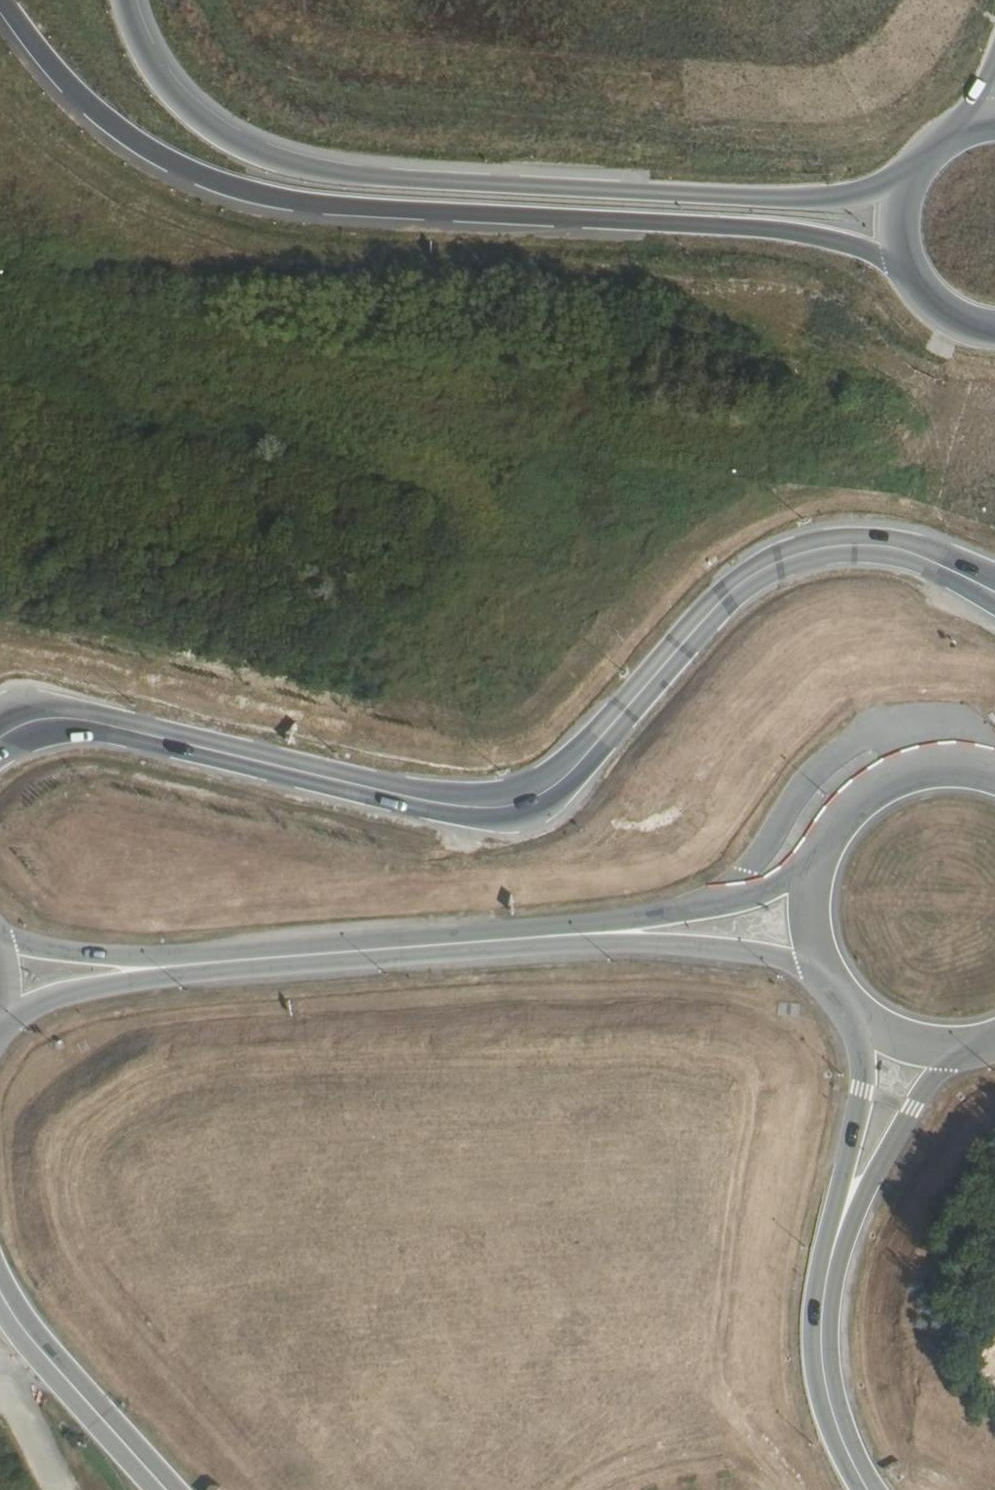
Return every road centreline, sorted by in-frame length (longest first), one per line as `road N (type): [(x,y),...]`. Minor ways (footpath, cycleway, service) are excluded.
road 1 (unclassified): [(994,591),(891,547),(828,547),(770,566),(703,621),(570,769),(532,797),(490,806),(374,790),(127,728),(31,722)]
road 2 (trunk): [(0,13),(30,55),(128,142),(248,203),(804,234),(901,269)]
road 3 (trunk): [(921,153),(884,183),(841,199),(294,160),(196,120),(157,79),(121,0)]
road 4 (unclassified): [(185,965),(622,932)]
road 5 (unclassified): [(871,1489),(833,1413),(826,1372),(826,1293),(845,1221)]
road 6 (unclassified): [(0,1287),(29,1336),(164,1489)]
road 7 (unclassified): [(994,775),(943,768),(897,779),(841,822),(819,864)]
road 8 (unclassified): [(622,932),(746,951),(829,974)]
road 9 (unclassified): [(819,864),(749,895),(622,932)]
road 10 (unclassified): [(845,1221),(954,1047)]
road 11 (unclassified): [(868,1019),(845,1221)]
road 12 (unclassified): [(0,1023),(80,989),(185,965)]
road 13 (unclassified): [(185,965),(0,942)]
road 14 (track): [(61,1489),(0,1371)]
road 15 (secondary): [(921,153),(894,212),(901,269)]
road 16 (secondary): [(901,269),(946,322),(994,337)]

